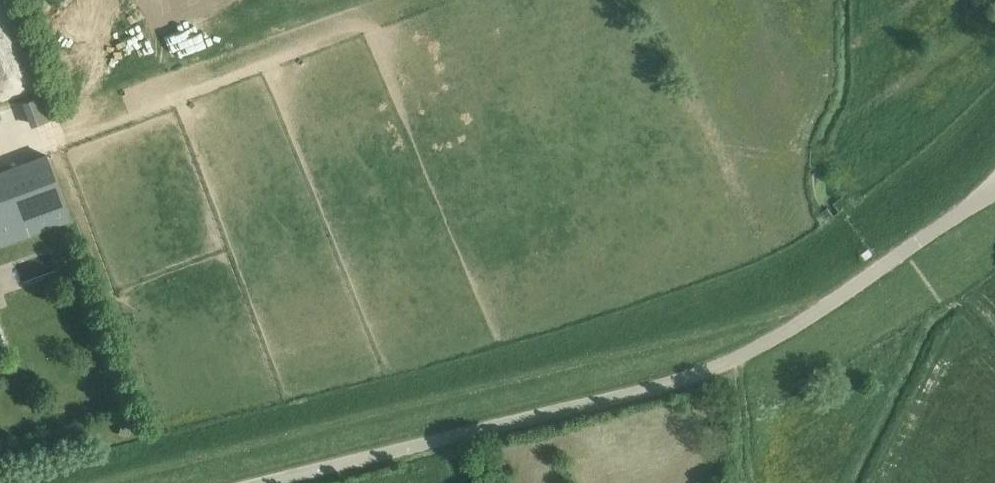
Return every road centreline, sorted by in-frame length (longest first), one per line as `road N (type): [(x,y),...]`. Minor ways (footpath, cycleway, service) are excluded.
road 1 (unclassified): [(270,482),(685,378),(793,326),(981,200)]
road 2 (track): [(838,296),(99,482)]

